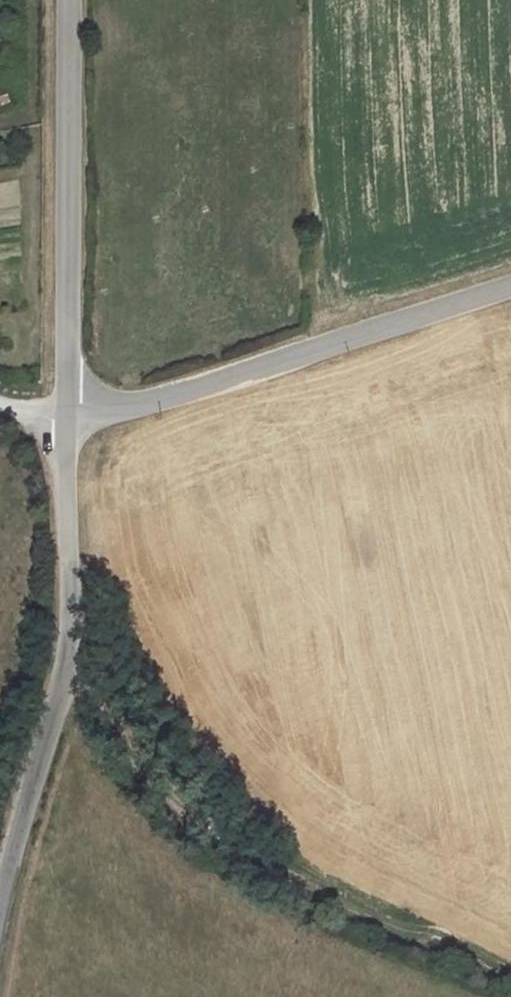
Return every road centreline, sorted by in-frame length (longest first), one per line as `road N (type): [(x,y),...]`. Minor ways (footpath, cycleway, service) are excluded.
road 1 (track): [(70,674),(165,795),(248,857),(397,930),(510,974)]
road 2 (unclassified): [(70,417),(70,674),(0,906)]
road 3 (unclassified): [(510,285),(137,405),(70,417)]
road 4 (unclassified): [(72,0),(70,417)]

